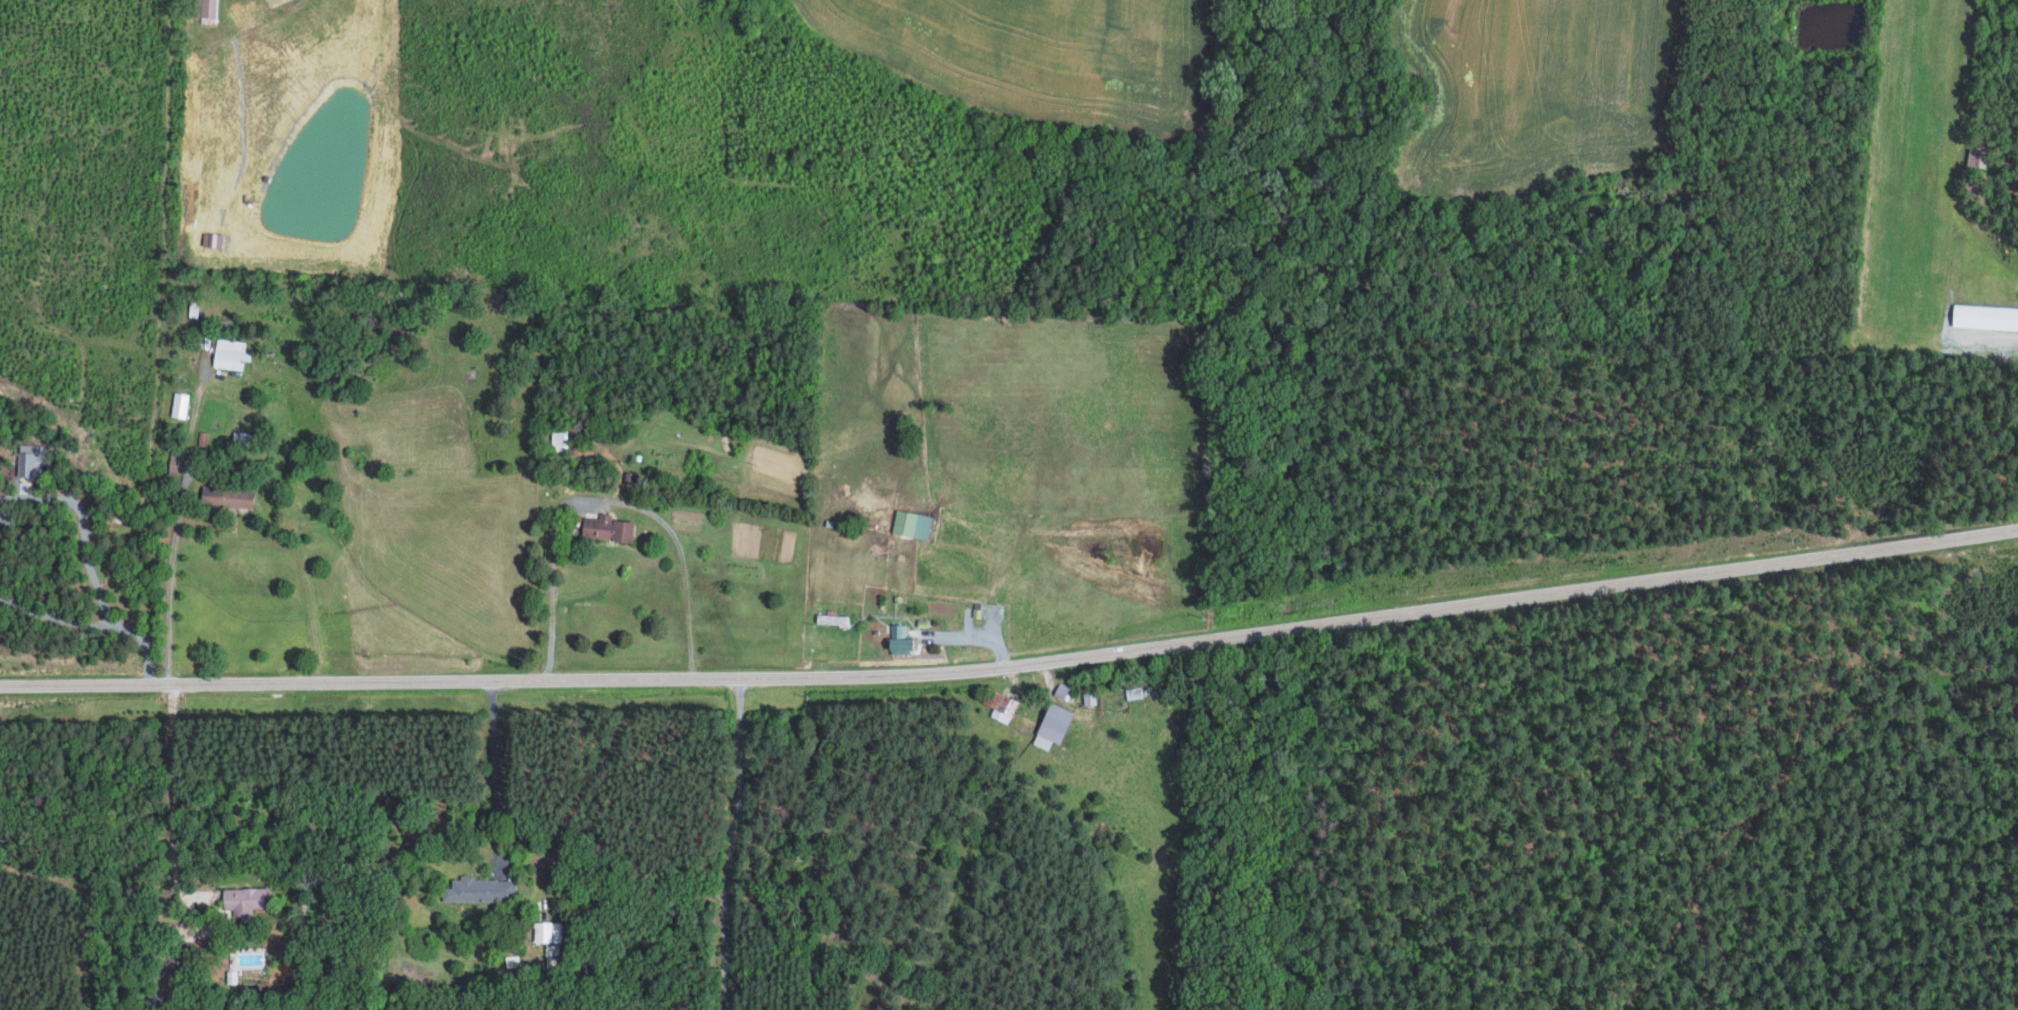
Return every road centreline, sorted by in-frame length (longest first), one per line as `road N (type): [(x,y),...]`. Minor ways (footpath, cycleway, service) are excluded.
road 1 (tertiary): [(2017,525),(1006,666),(743,681),(0,683)]

